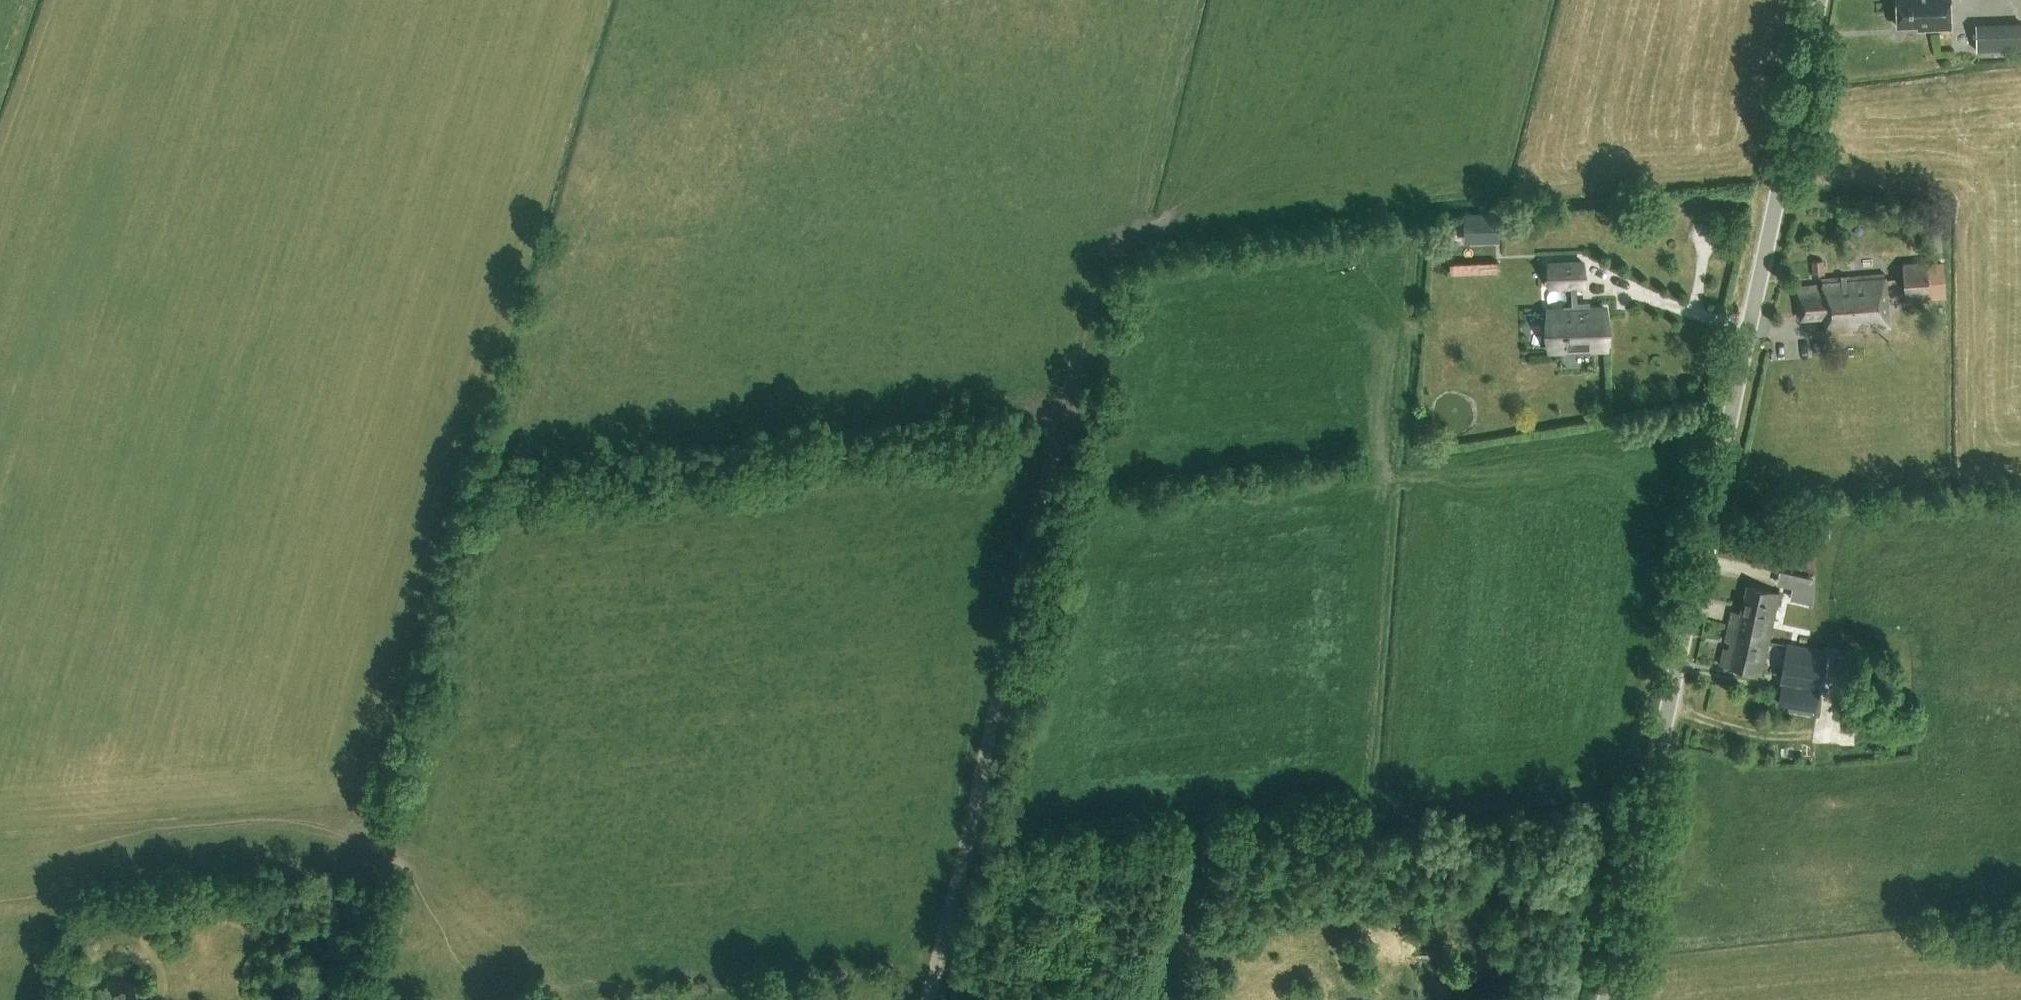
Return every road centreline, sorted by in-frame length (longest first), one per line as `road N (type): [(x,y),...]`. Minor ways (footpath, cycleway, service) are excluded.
road 1 (unclassified): [(1604,999),(1818,0)]

